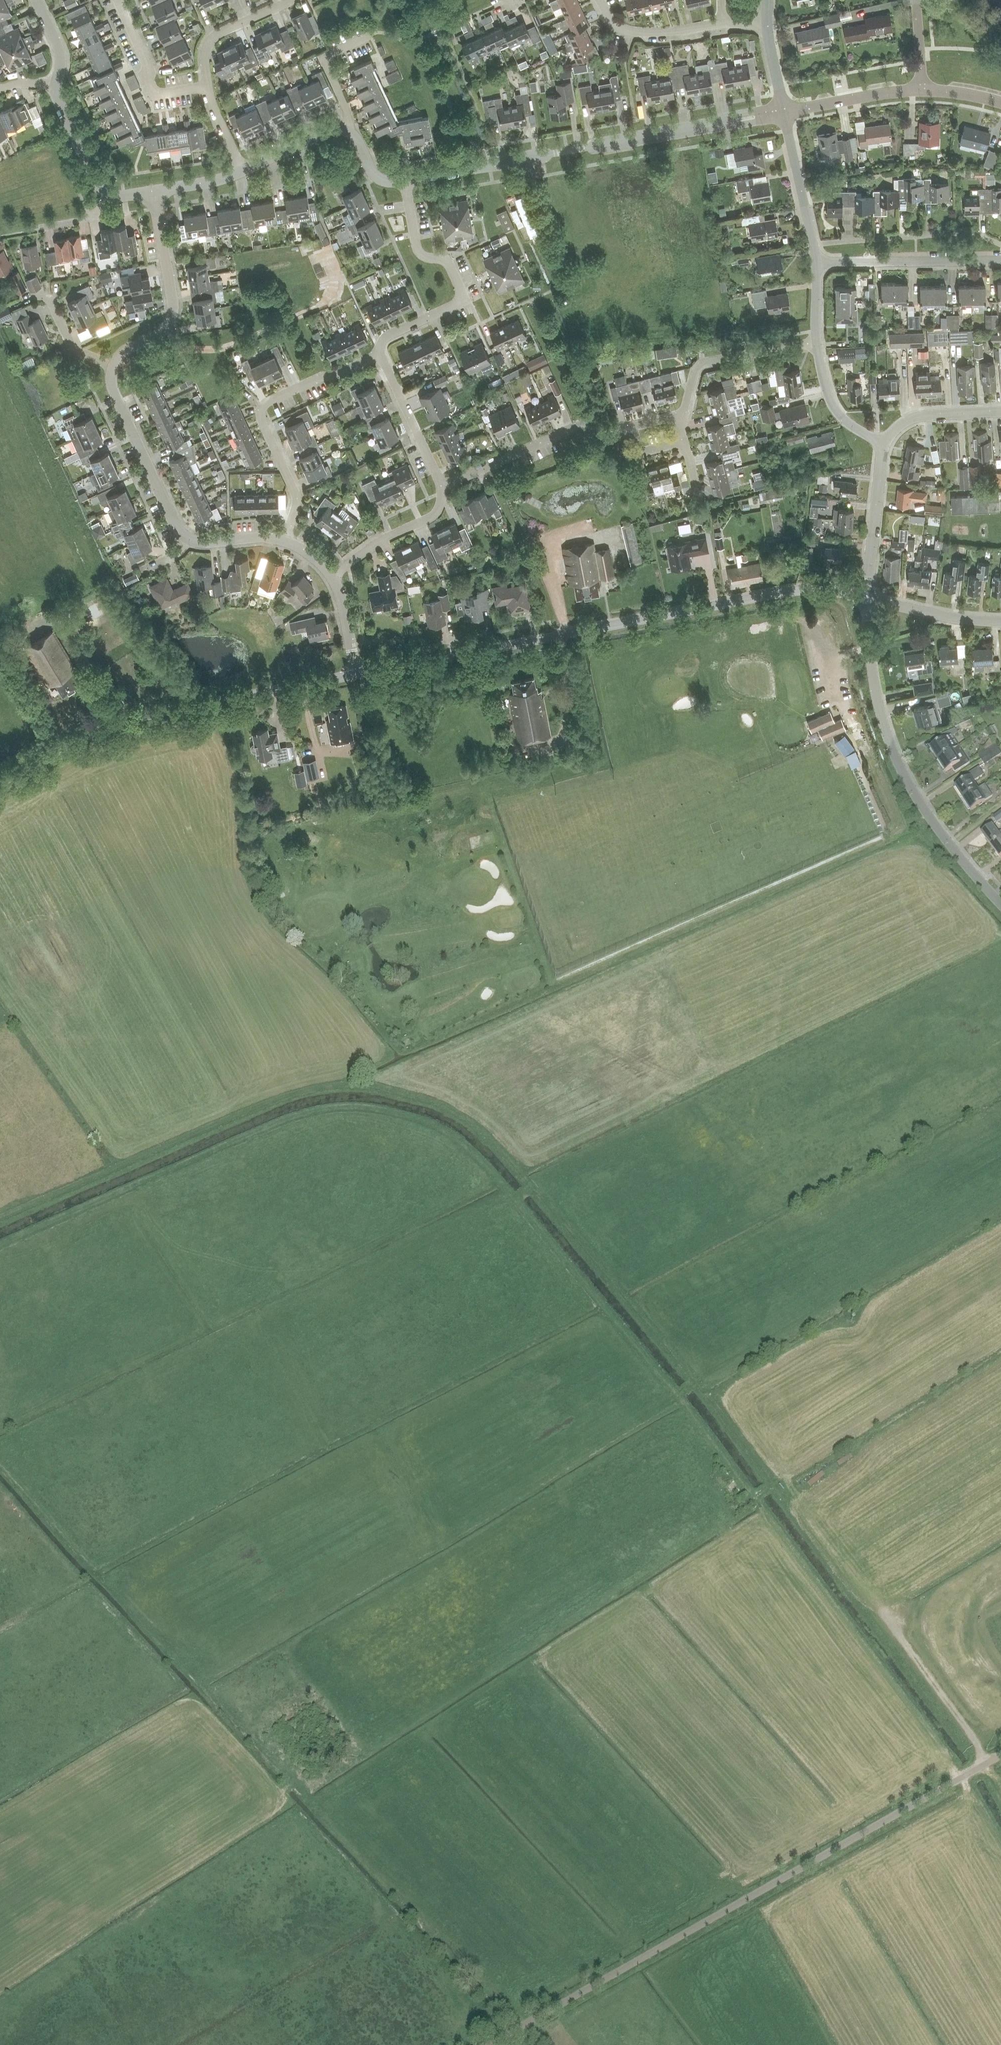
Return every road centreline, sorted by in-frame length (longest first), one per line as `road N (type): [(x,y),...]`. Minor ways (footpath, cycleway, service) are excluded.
road 1 (track): [(531,1188),(467,1121),(444,1108),(341,1085),(291,1096),(0,1218)]
road 2 (unclassified): [(488,2044),(1000,1756)]
road 3 (tertiary): [(357,675),(792,593),(866,597)]
road 4 (track): [(756,1496),(777,1486),(695,1383),(531,1188),(515,1199)]
road 5 (residential): [(784,114),(405,182)]
road 6 (track): [(777,1486),(857,1575),(986,1764)]
road 7 (unclassified): [(1000,903),(936,828),(899,766),(877,701),(866,597)]
road 8 (residential): [(287,542),(192,540),(174,519),(113,391),(112,364)]
road 9 (residential): [(287,542),(296,496),(262,416),(265,404),(382,356)]
road 10 (residential): [(382,356),(388,336),(461,295),(448,266),(417,248),(405,182)]
road 11 (residential): [(112,364),(172,321),(153,192)]
road 12 (tertiary): [(166,712),(357,675)]
road 13 (residential): [(1000,260),(816,265)]
road 14 (tertiary): [(166,712),(85,737),(0,783)]
road 15 (residential): [(683,413),(693,373),(704,363),(815,342)]
road 16 (residential): [(816,265),(784,114)]
road 17 (residential): [(884,444),(866,597)]
road 18 (residential): [(209,90),(160,95),(117,0)]
road 19 (residential): [(441,490),(581,427)]
road 20 (residential): [(441,490),(382,356)]
road 21 (residential): [(332,577),(432,518),(441,490)]
road 22 (residential): [(209,90),(211,40),(292,0)]
road 23 (residential): [(784,114),(922,91)]
road 24 (residential): [(722,24),(635,33),(616,24),(600,0)]
road 25 (tertiary): [(866,597),(1000,623)]
road 26 (residential): [(884,444),(839,412),(815,342)]
road 27 (residential): [(1000,412),(923,416),(897,425),(884,444)]
road 28 (residential): [(110,197),(96,185),(55,85)]

